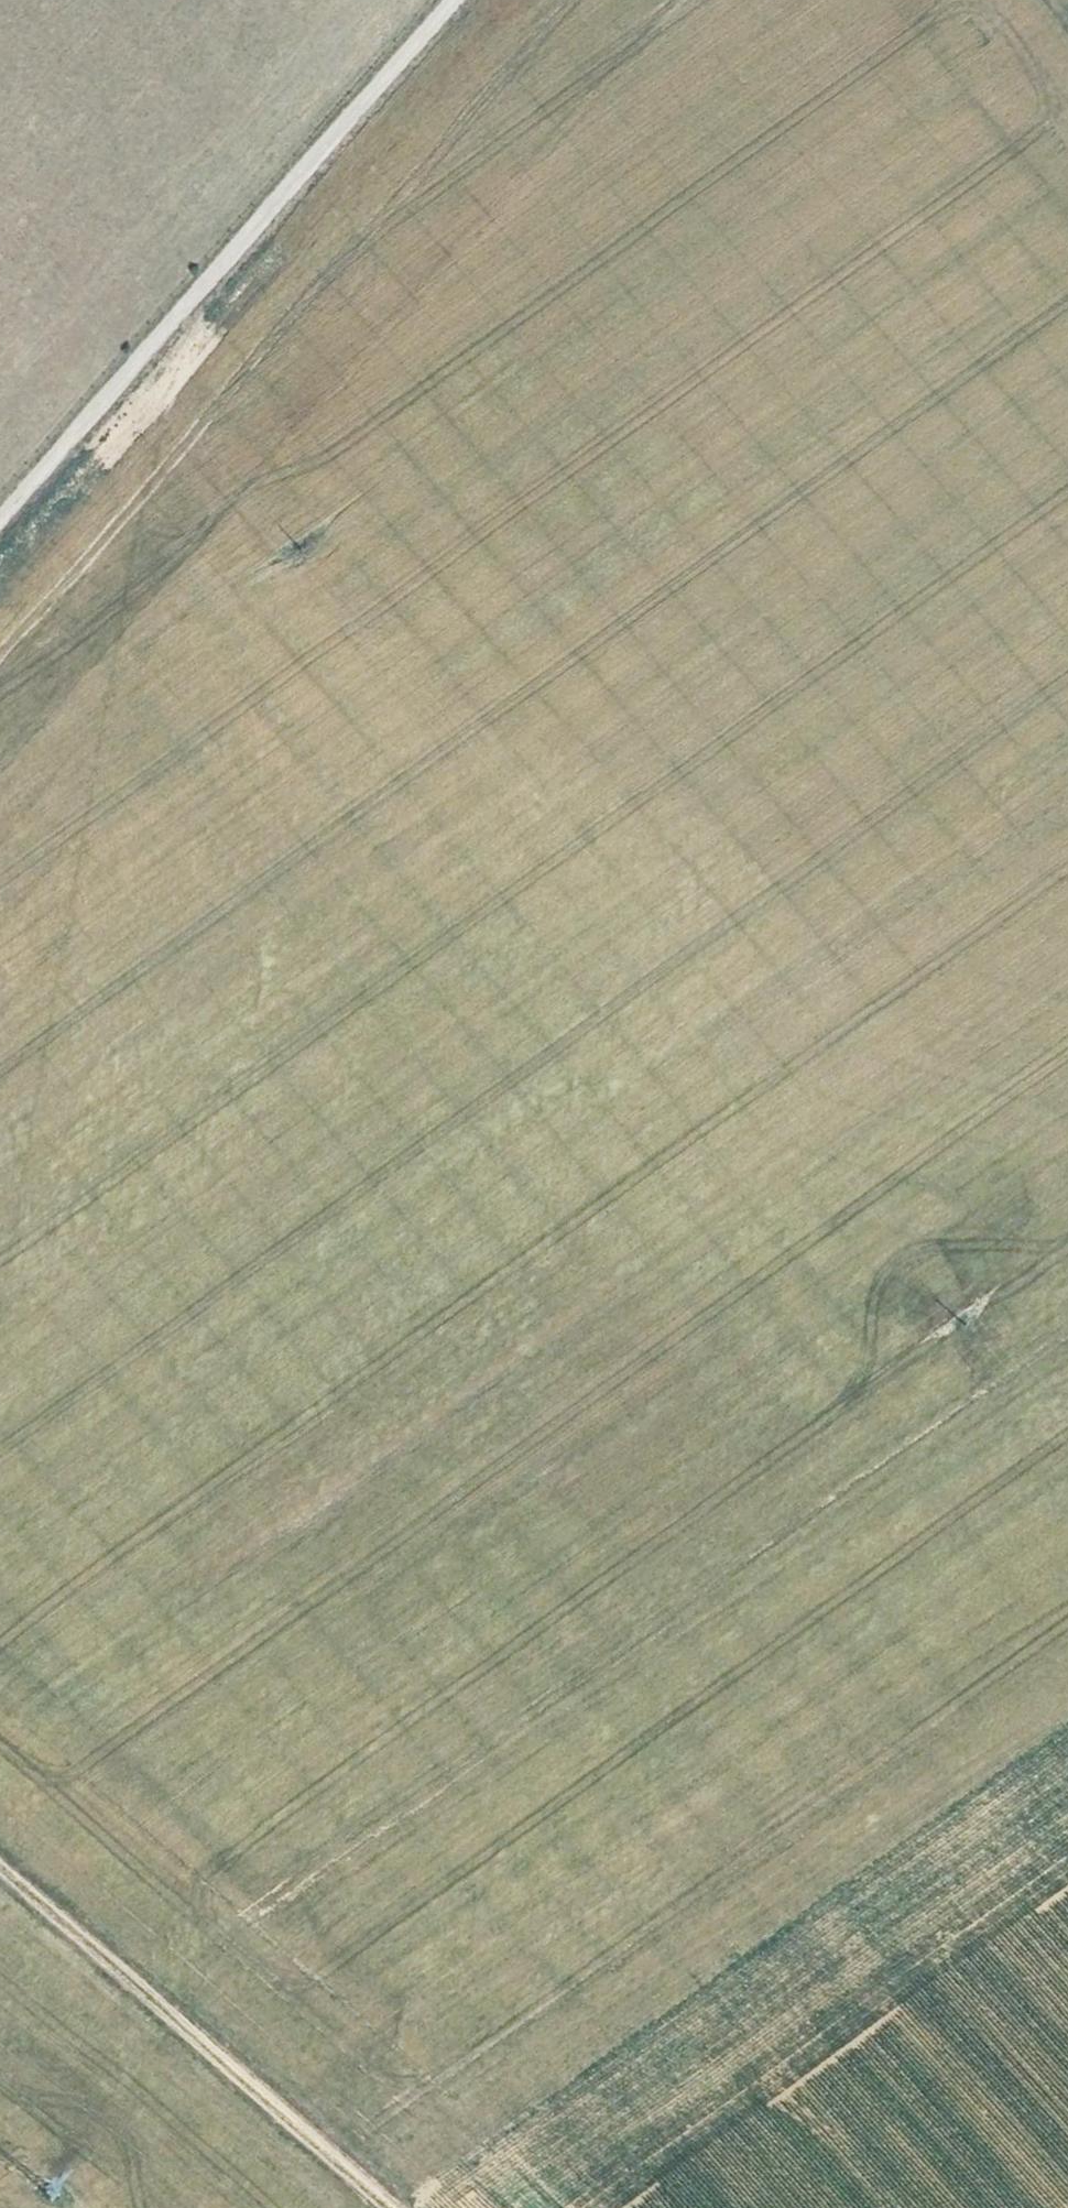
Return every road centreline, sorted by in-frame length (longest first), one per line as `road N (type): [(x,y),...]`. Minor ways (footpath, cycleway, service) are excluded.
road 1 (track): [(0,541),(464,0)]
road 2 (track): [(0,1859),(400,2207)]

